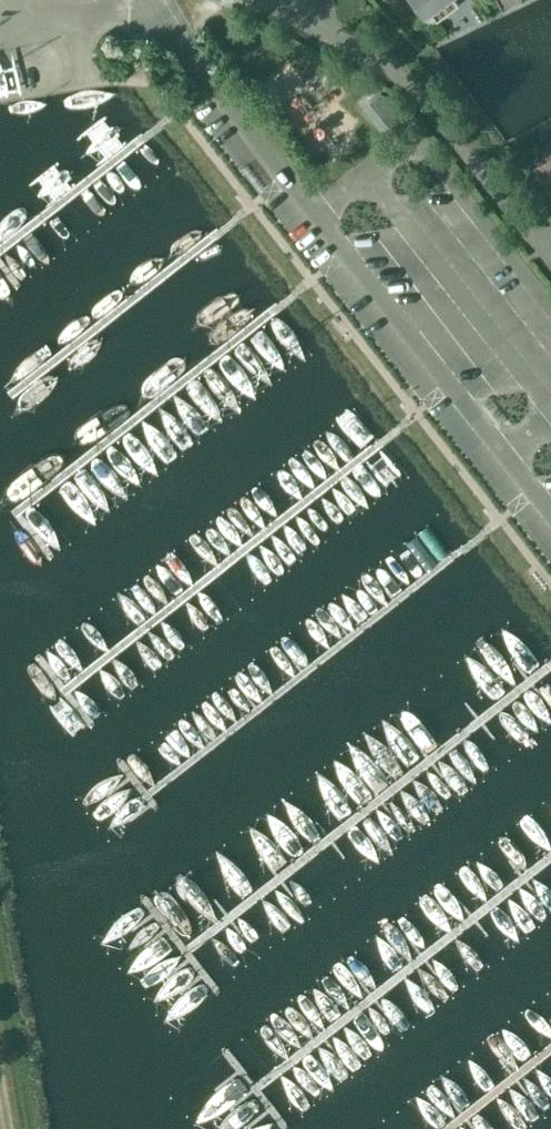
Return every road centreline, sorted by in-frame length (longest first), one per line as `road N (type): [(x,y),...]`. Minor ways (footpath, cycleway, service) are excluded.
road 1 (residential): [(294,13),(354,43),(403,81),(540,253)]

